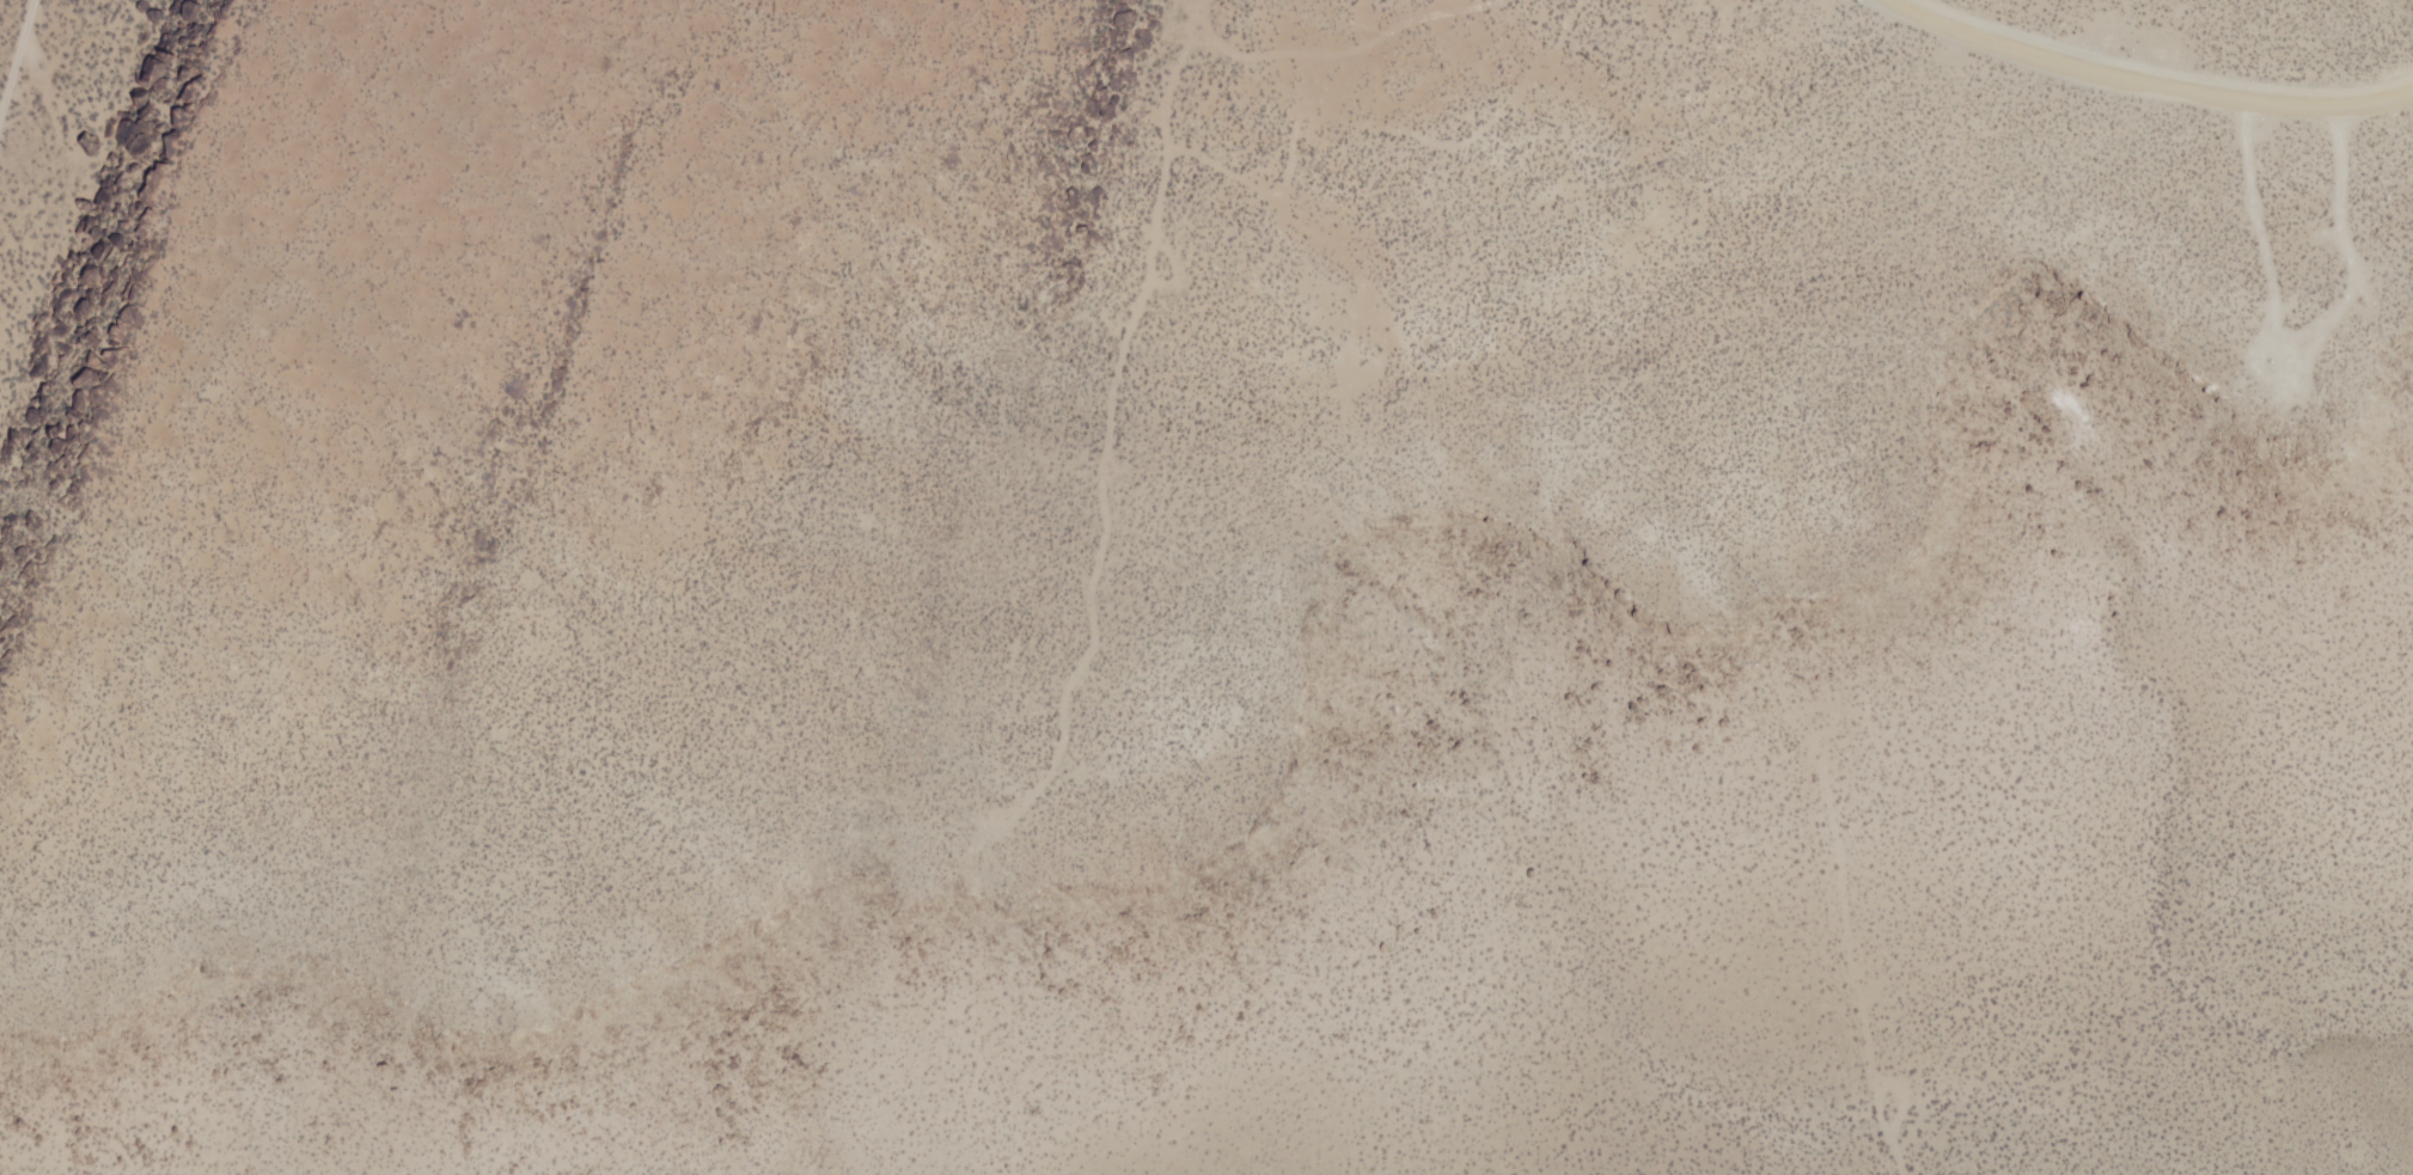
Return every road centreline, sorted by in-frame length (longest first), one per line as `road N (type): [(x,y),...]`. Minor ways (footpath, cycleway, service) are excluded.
road 1 (track): [(1189,0),(1156,116),(1157,159),(1135,294),(1110,368),(1095,475),(1100,520),(1085,604),(1089,634),(1059,690),(1051,759),(1032,788)]
road 2 (residential): [(1904,0),(2079,65),(2244,98),(2313,104),(2412,92)]
road 3 (track): [(1899,1174),(1877,1132),(1855,1033),(1816,778)]
road 4 (track): [(1489,0),(1412,16),(1339,54),(1238,56),(1184,26)]

